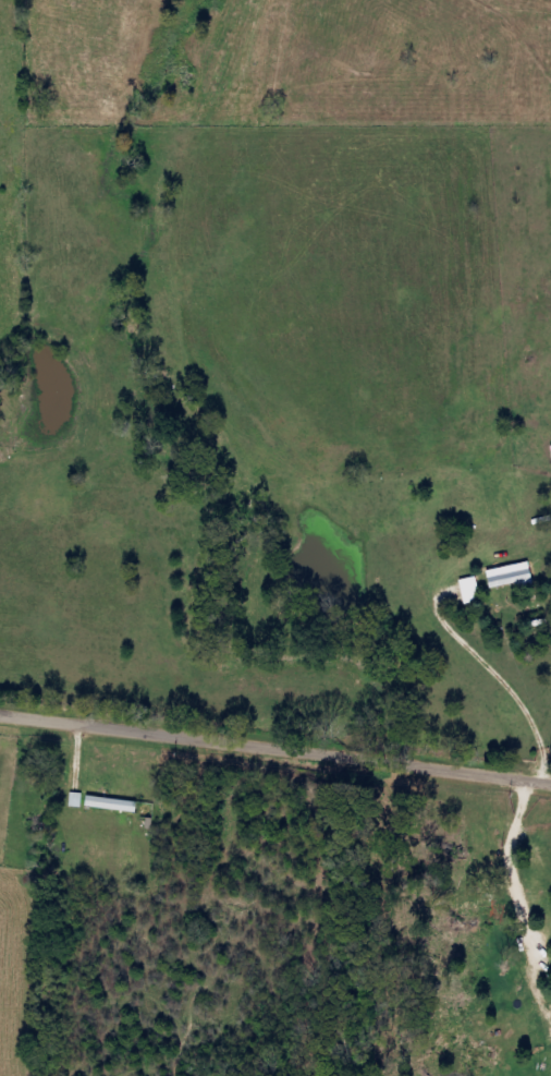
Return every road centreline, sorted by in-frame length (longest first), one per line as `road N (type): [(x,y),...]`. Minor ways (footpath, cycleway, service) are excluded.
road 1 (residential): [(0,724),(550,790)]

